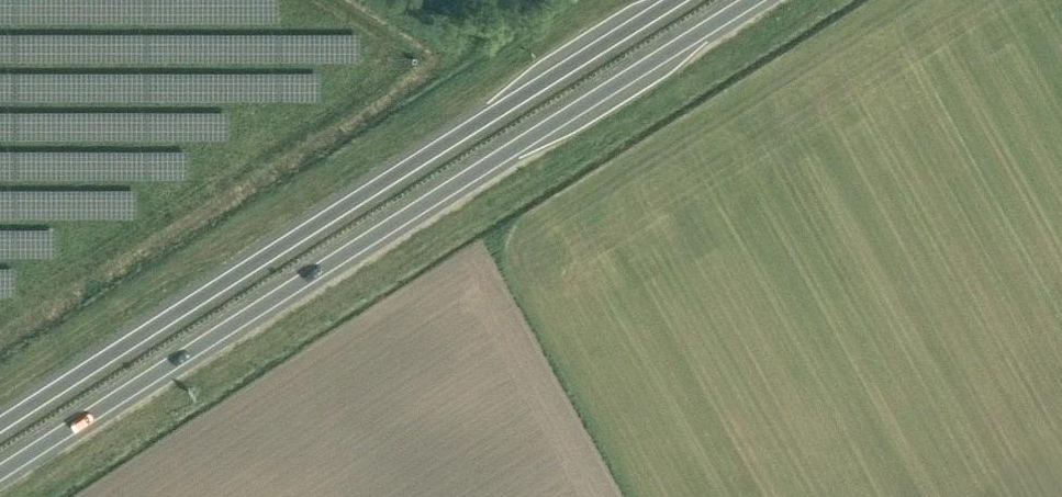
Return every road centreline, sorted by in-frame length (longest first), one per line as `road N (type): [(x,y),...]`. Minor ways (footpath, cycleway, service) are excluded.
road 1 (trunk): [(0,470),(748,0)]
road 2 (trunk): [(675,0),(0,424)]

